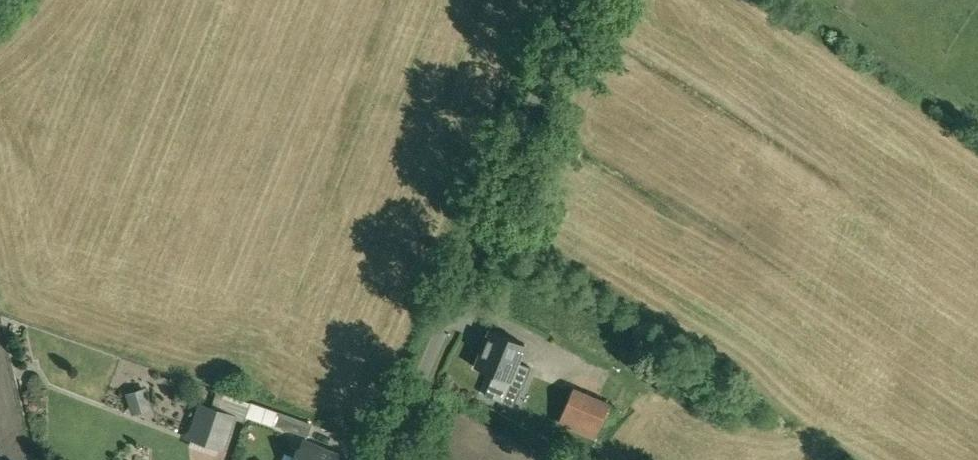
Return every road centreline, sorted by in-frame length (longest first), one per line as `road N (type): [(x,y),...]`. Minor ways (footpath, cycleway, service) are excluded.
road 1 (residential): [(389,459),(569,0)]

